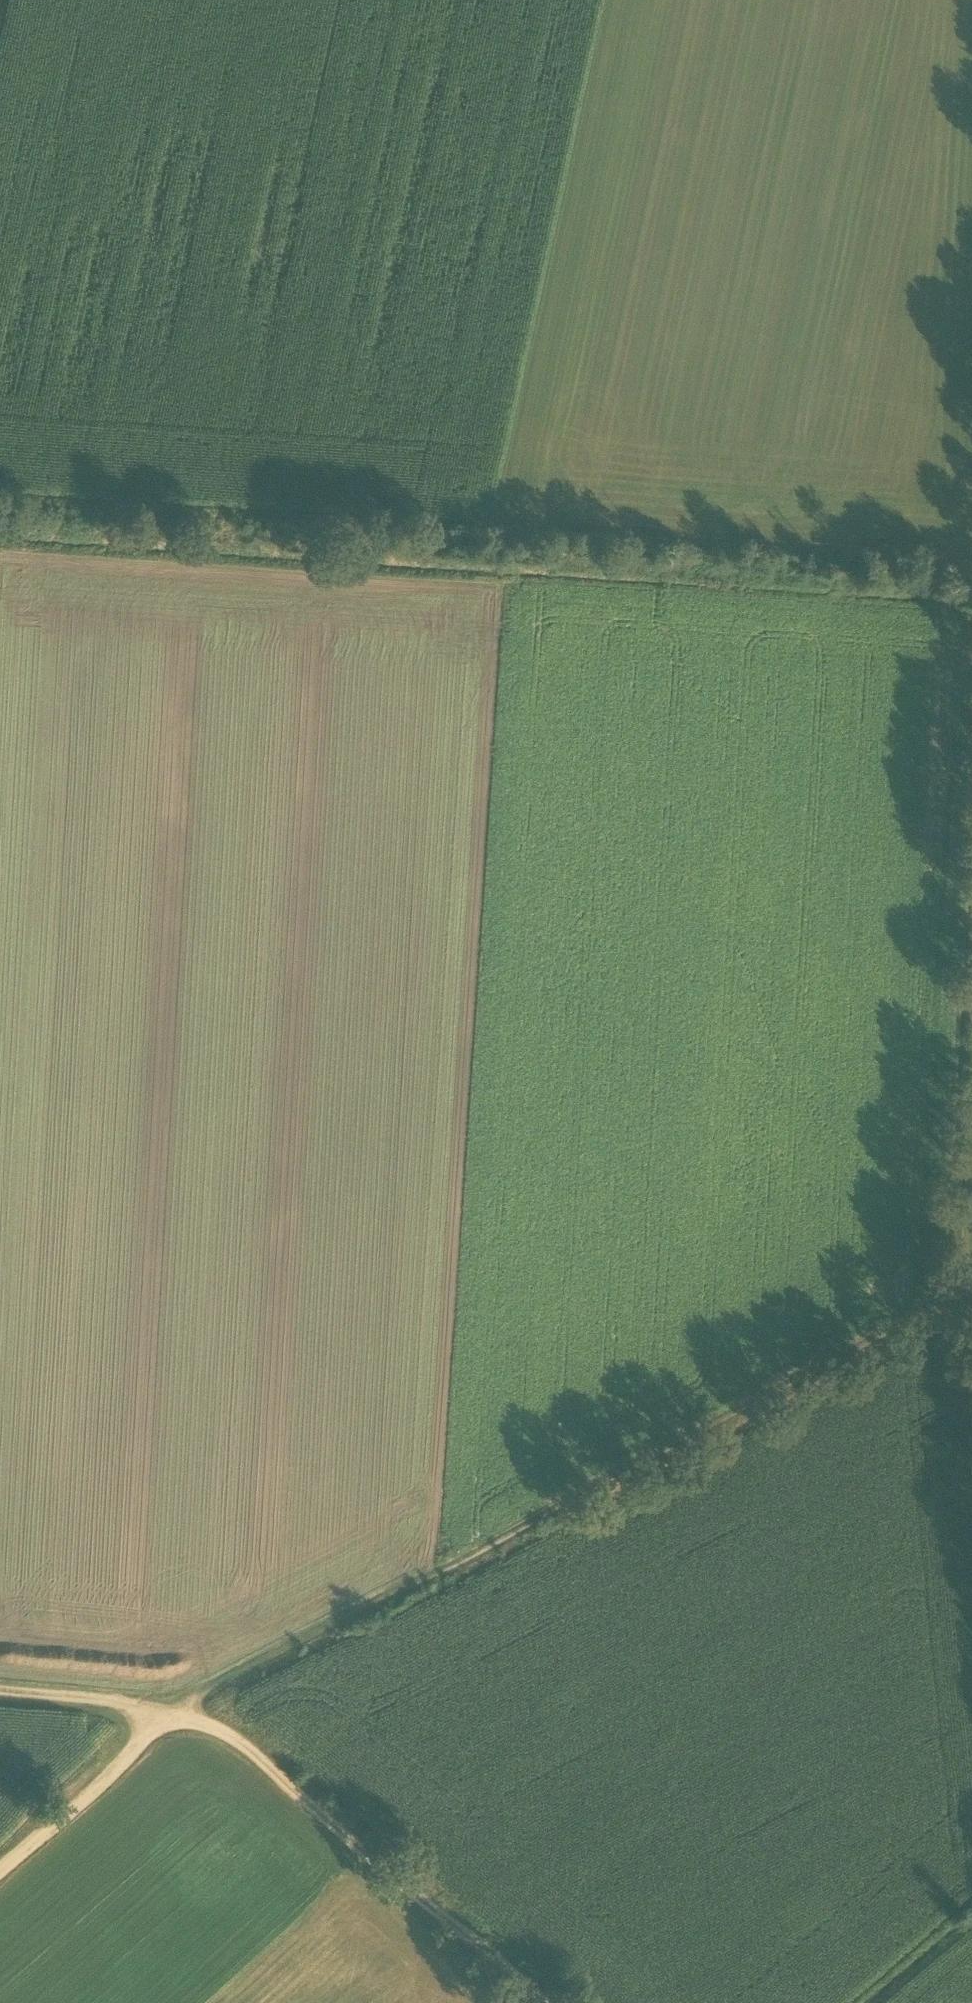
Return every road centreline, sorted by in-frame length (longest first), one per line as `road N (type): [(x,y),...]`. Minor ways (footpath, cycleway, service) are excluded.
road 1 (track): [(169,1717),(194,1693),(971,1294)]
road 2 (track): [(545,2002),(253,1748),(199,1721),(169,1717)]
road 3 (unclassified): [(0,1864),(169,1717)]
road 4 (track): [(169,1717),(0,1690)]

